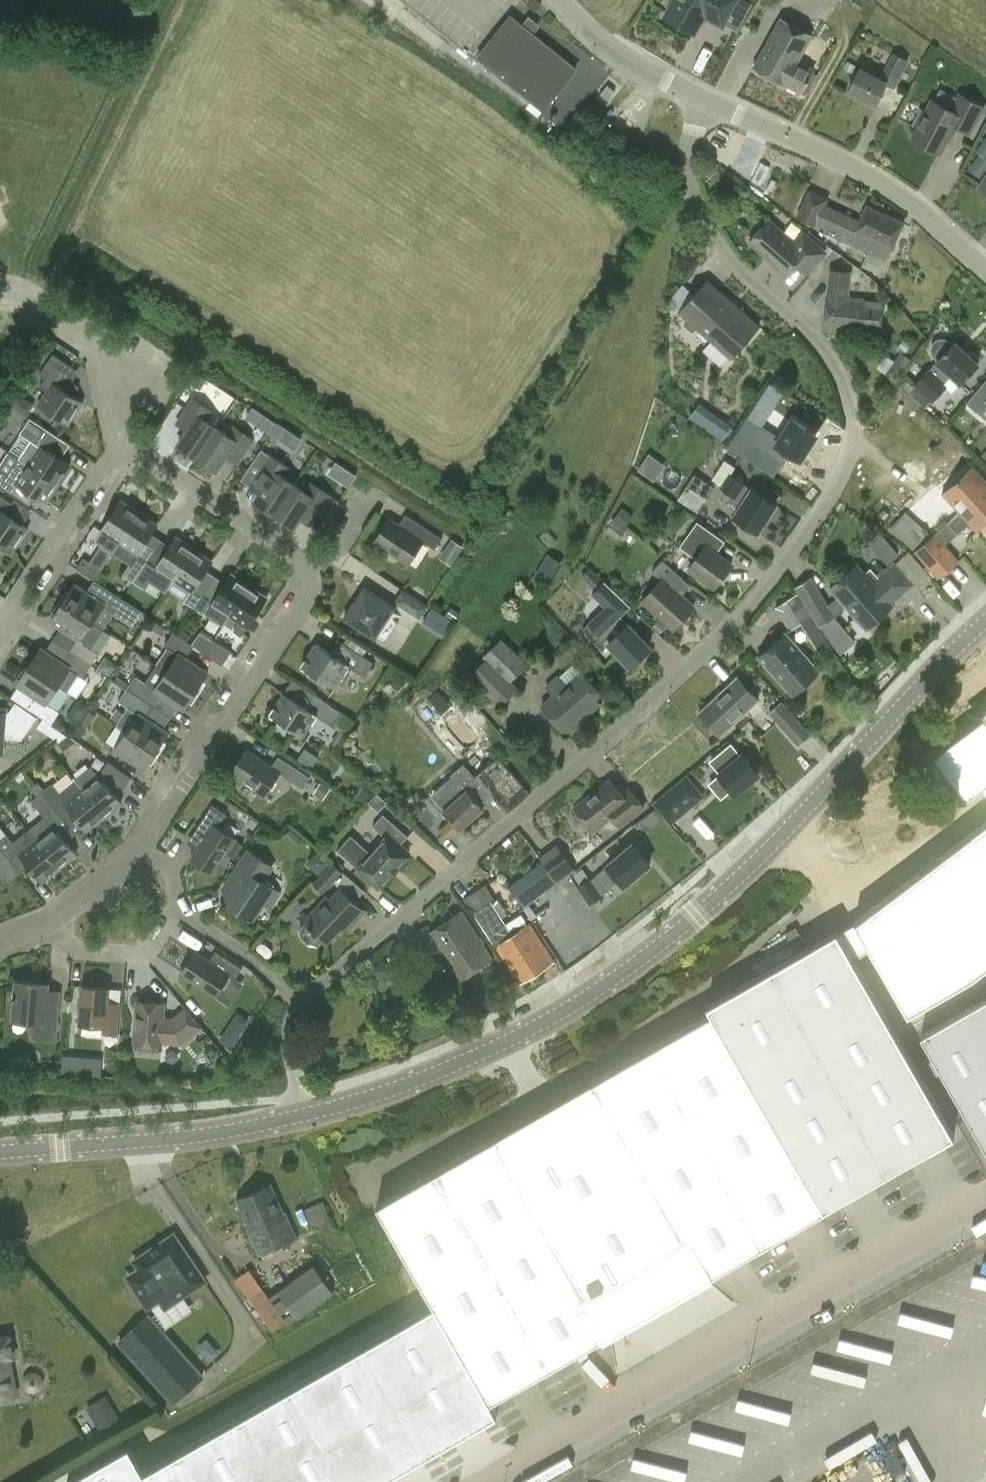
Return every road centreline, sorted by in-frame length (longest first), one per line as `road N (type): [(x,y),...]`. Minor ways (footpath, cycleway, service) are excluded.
road 1 (residential): [(308,1113),(289,1041),(303,1003),(624,732),(756,605),(832,504),(860,418),(831,345),(726,254),(694,200),(690,153),(709,101)]
road 2 (secondary): [(308,1113),(448,1064),(630,967),(764,854),(985,621)]
road 3 (unclassified): [(498,1481),(985,1202)]
road 4 (residential): [(985,273),(887,185),(709,101)]
road 5 (residential): [(142,844),(299,608),(303,576)]
road 6 (secondary): [(0,1152),(162,1139),(308,1113)]
road 7 (residential): [(142,844),(165,860),(186,902),(163,937),(141,948),(79,947),(49,917)]
road 8 (residential): [(0,634),(128,448)]
road 9 (residential): [(128,448),(105,353),(49,310),(0,289)]
road 10 (residential): [(303,576),(281,549),(128,448)]
road 11 (residential): [(709,101),(605,49),(556,0)]

